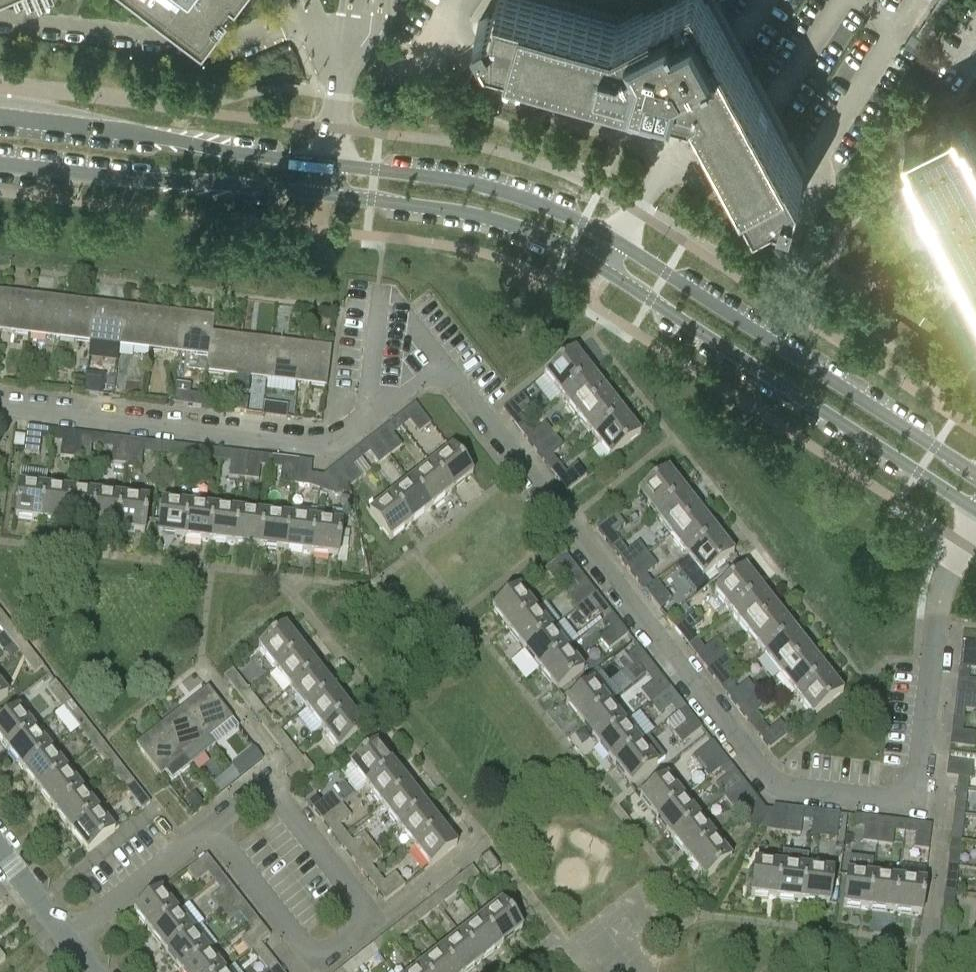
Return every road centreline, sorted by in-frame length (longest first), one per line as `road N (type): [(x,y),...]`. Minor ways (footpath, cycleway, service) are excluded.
road 1 (residential): [(975,516),(949,561),(940,596),(915,788),(888,798),(779,785),(766,775),(451,379),(429,381),(341,441),(0,402)]
road 2 (tertiary): [(606,273),(975,512)]
road 3 (residential): [(210,826),(311,950),(342,956),(382,924),(270,784)]
road 4 (tertiary): [(975,472),(621,243)]
road 5 (tertiary): [(328,163),(0,117)]
road 6 (tertiary): [(0,165),(325,195)]
road 7 (tertiary): [(621,243),(495,189),(328,163)]
road 8 (tertiary): [(325,195),(506,223),(606,273)]
road 9 (residential): [(61,932),(210,826)]

